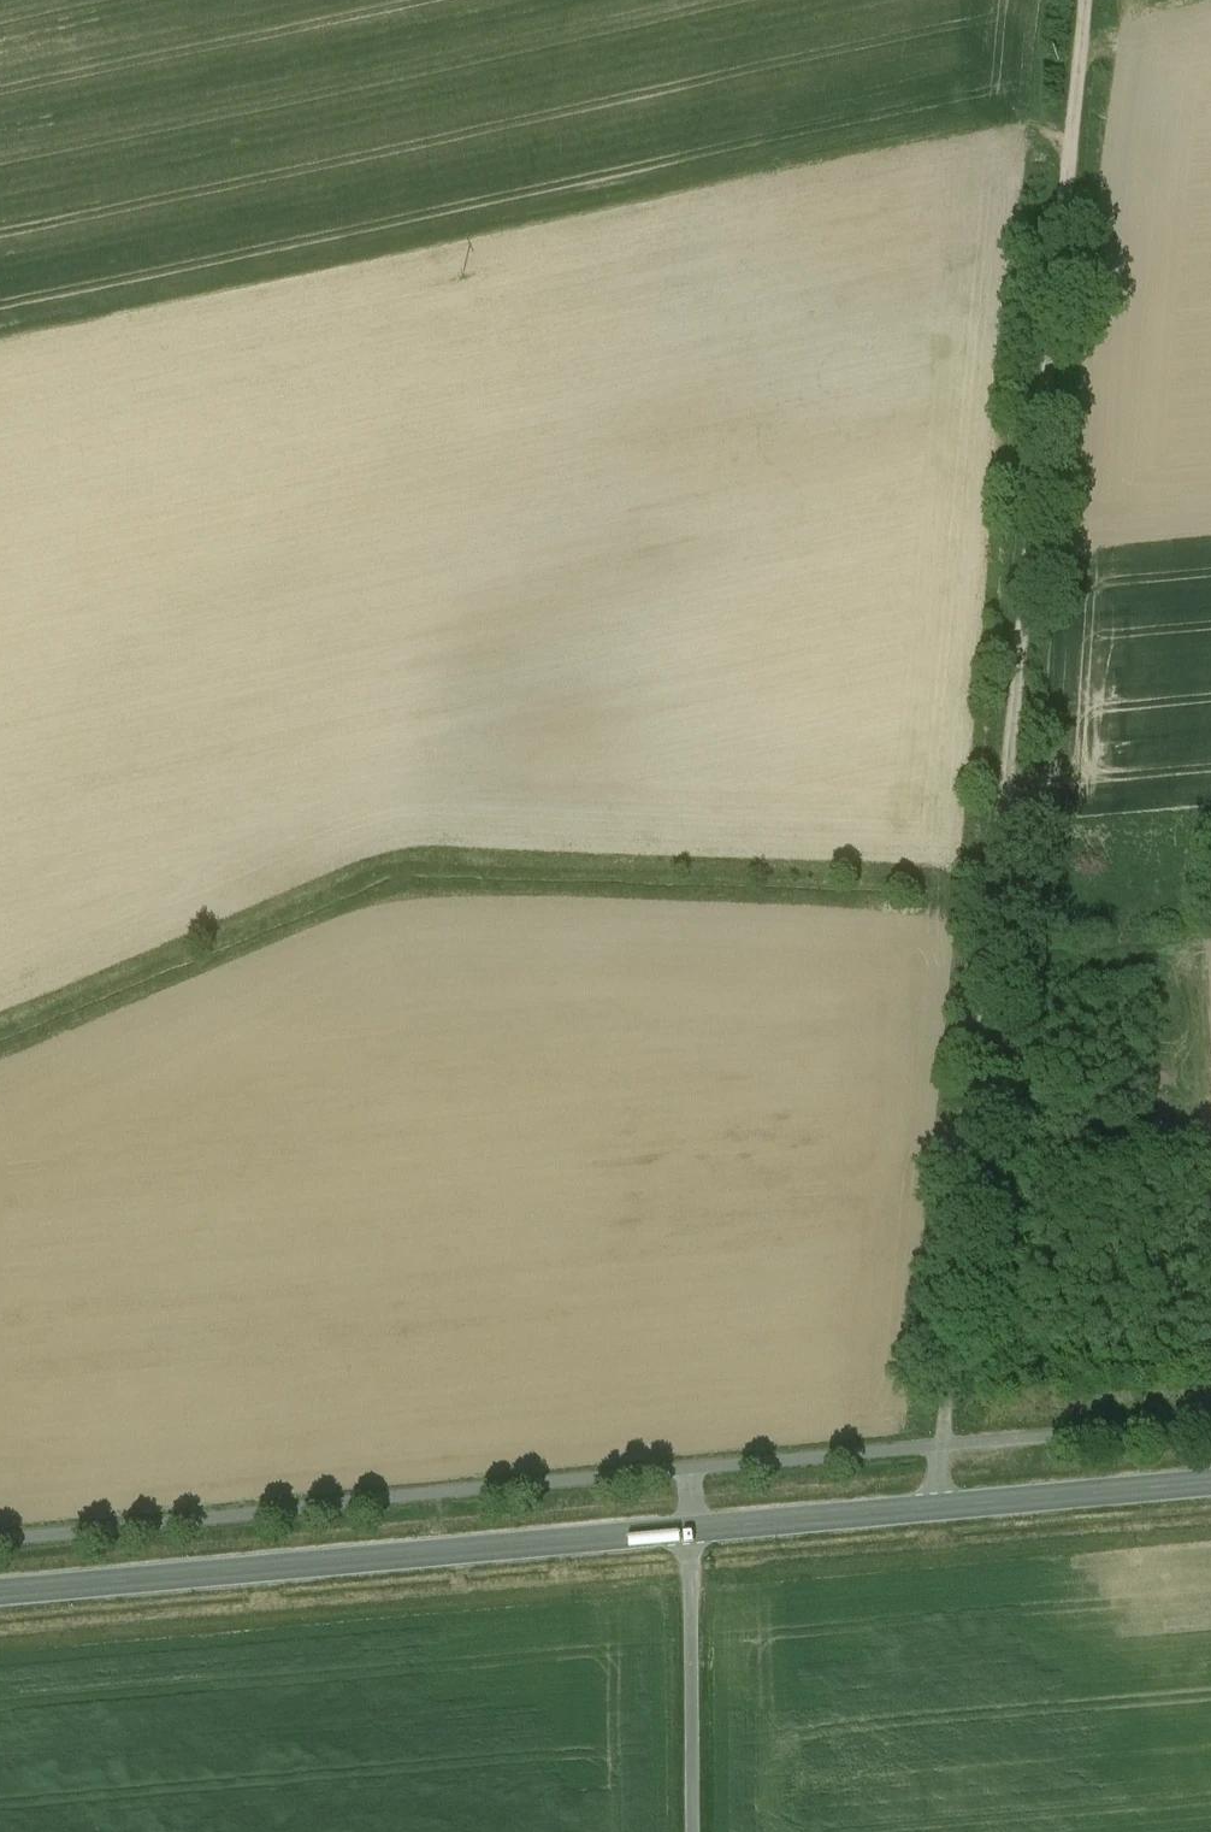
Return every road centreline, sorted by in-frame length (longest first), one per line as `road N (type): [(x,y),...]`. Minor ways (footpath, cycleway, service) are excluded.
road 1 (track): [(1088,0),(940,1452)]
road 2 (secondary): [(1210,1483),(0,1593)]

